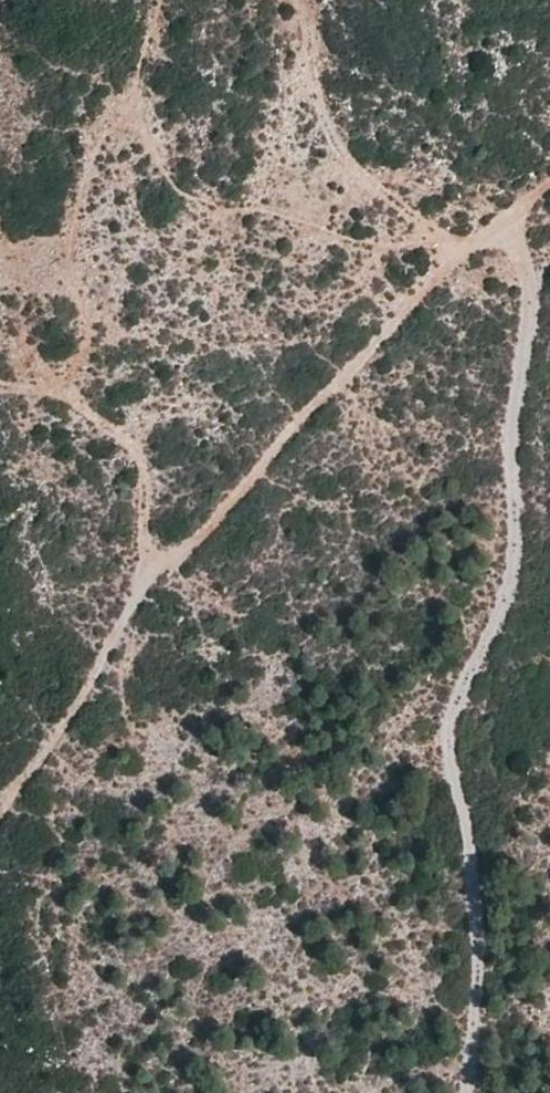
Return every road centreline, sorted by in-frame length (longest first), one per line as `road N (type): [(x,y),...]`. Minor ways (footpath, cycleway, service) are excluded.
road 1 (track): [(465,1092),(471,837),(445,740),(455,692),(505,606),(519,534),(505,471),(515,396),(534,277),(549,261)]
road 2 (track): [(0,799),(86,688),(161,553),(212,524),(452,260),(549,186)]

